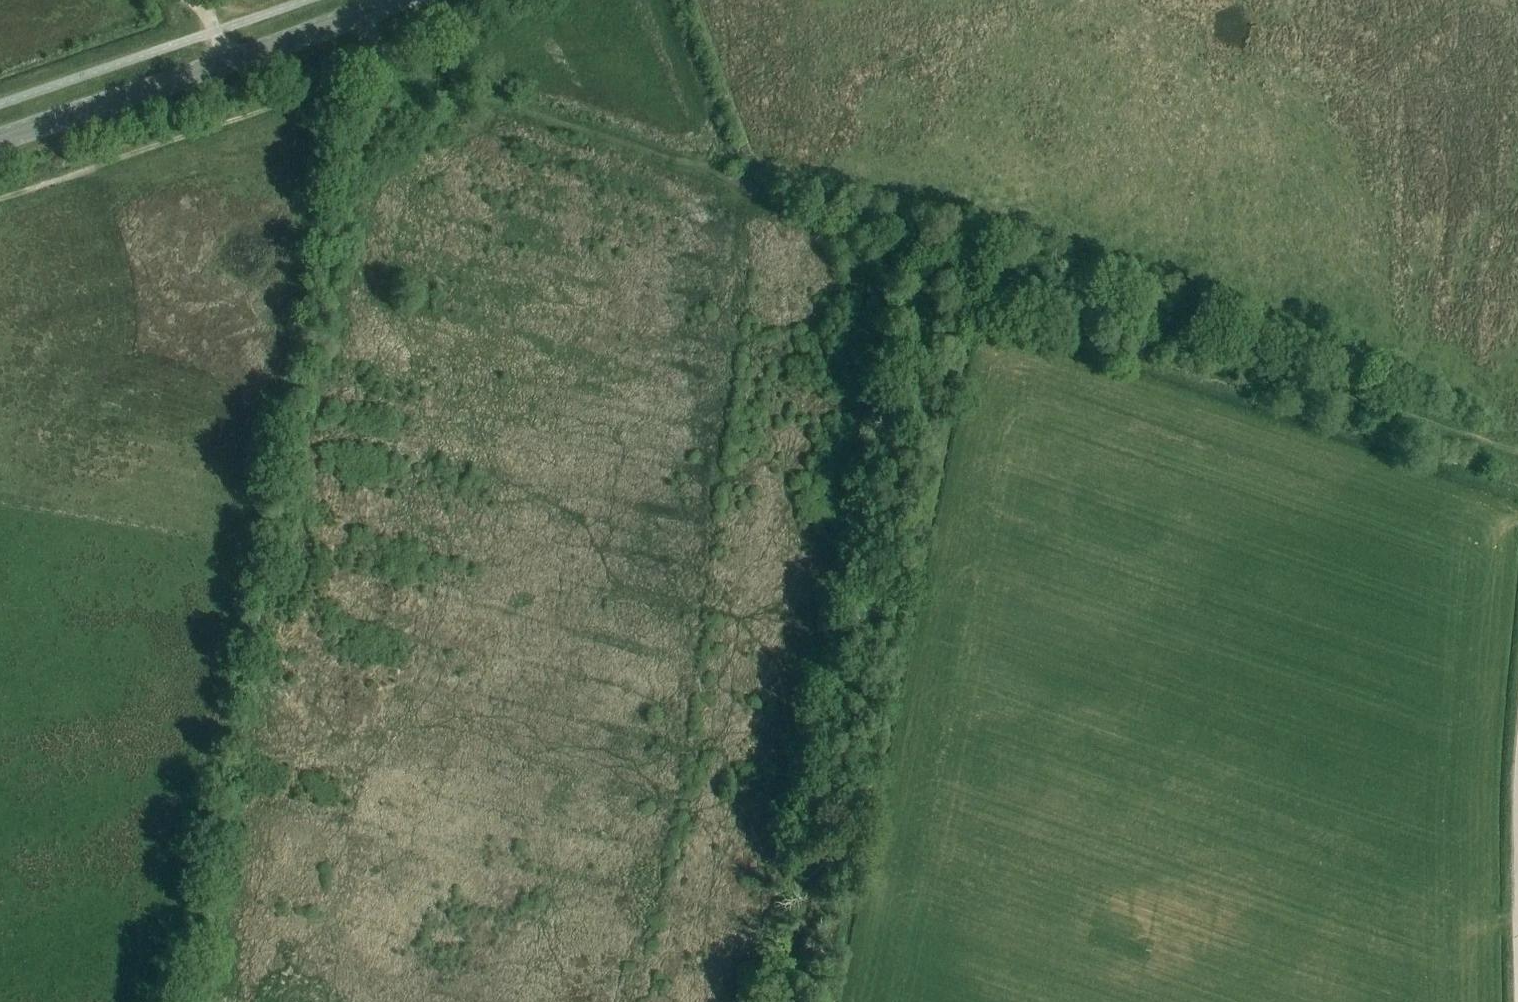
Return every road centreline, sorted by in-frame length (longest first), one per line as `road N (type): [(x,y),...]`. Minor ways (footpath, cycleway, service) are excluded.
road 1 (track): [(1517,450),(452,86),(383,49),(362,15)]
road 2 (tertiary): [(0,139),(399,0)]

